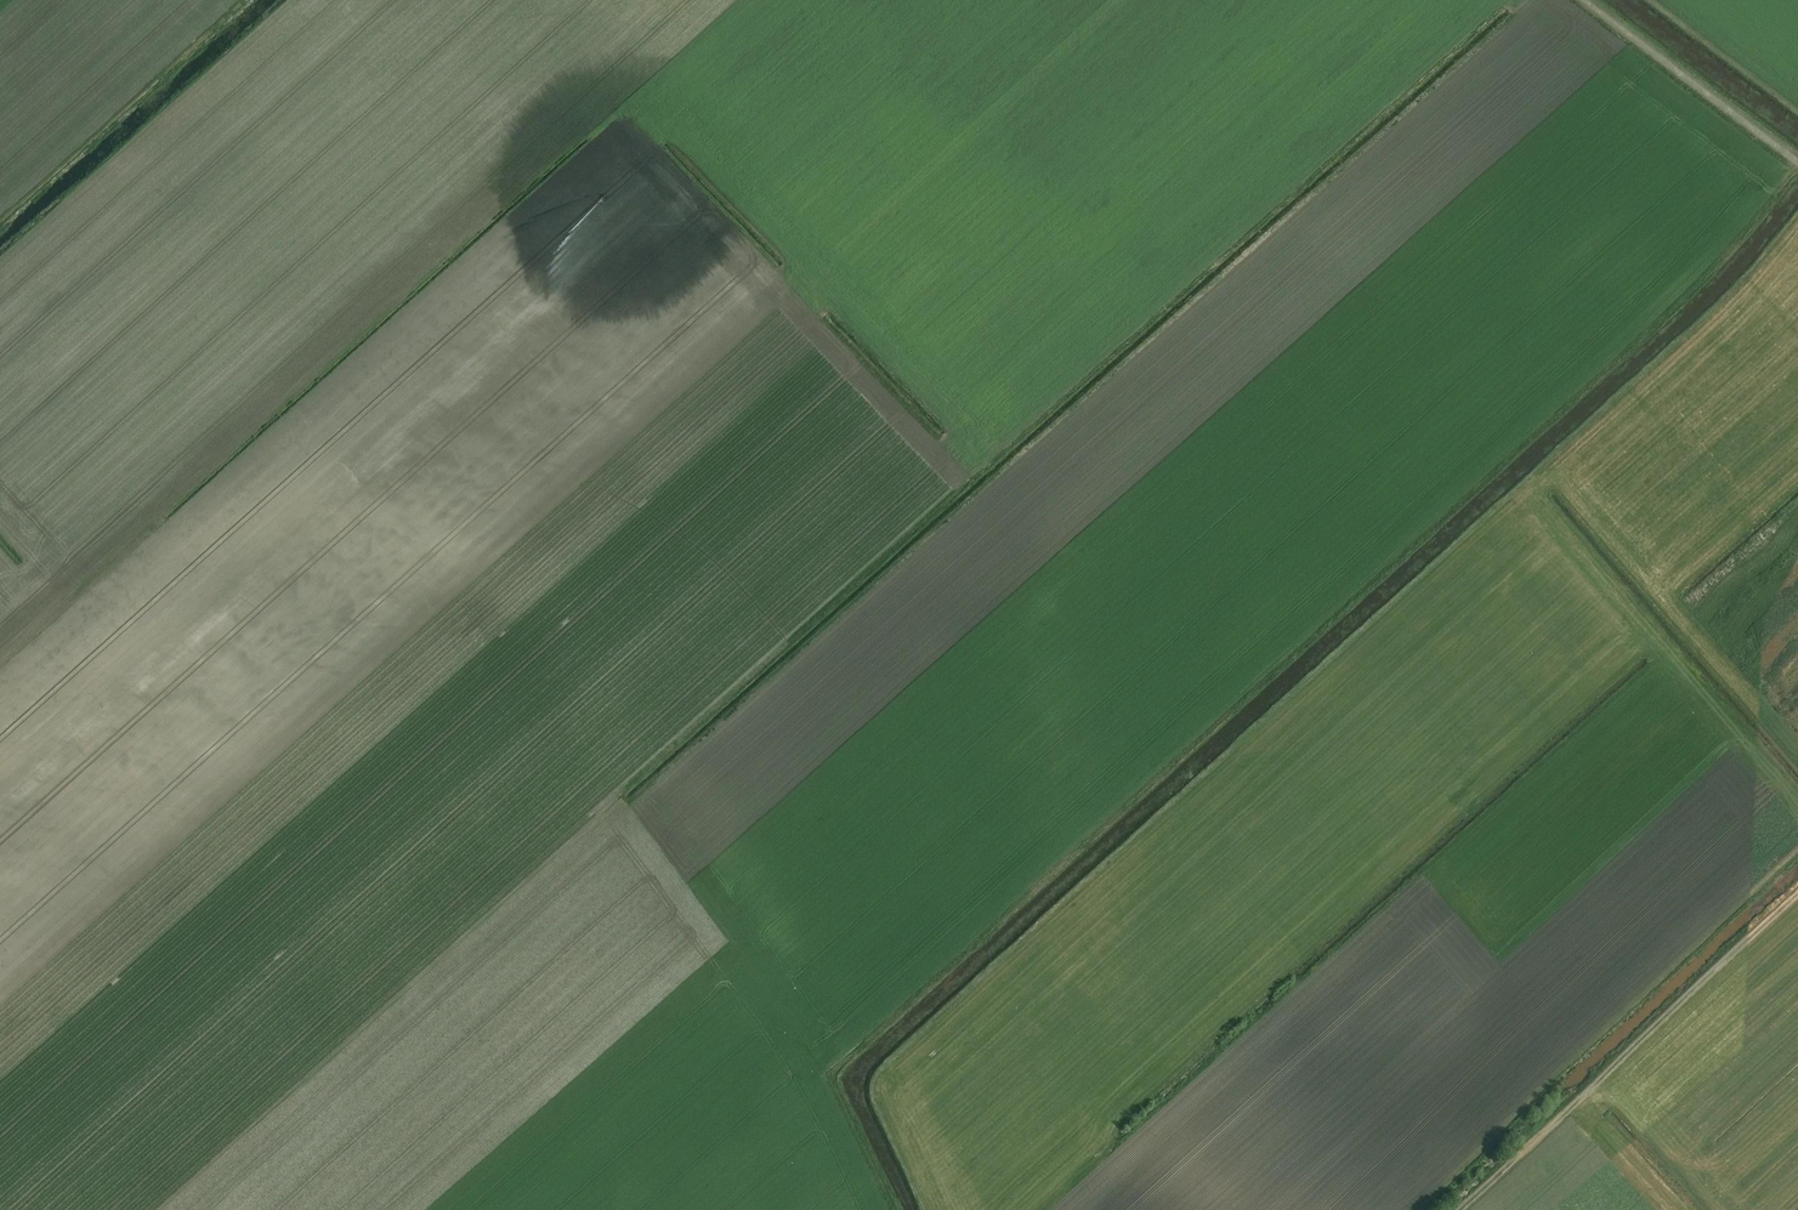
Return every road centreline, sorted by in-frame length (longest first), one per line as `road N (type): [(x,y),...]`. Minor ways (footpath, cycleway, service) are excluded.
road 1 (track): [(1797,893),(1459,1209)]
road 2 (unclassified): [(1797,160),(1586,0)]

